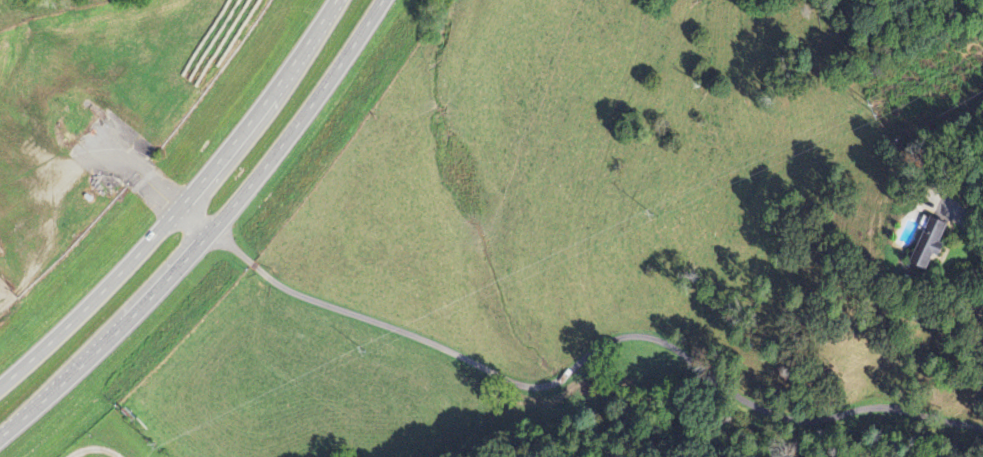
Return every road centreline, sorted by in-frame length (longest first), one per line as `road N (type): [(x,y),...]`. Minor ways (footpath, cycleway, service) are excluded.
road 1 (trunk): [(0,434),(88,361),(214,232),(380,0)]
road 2 (trunk): [(332,0),(182,204),(0,380)]

